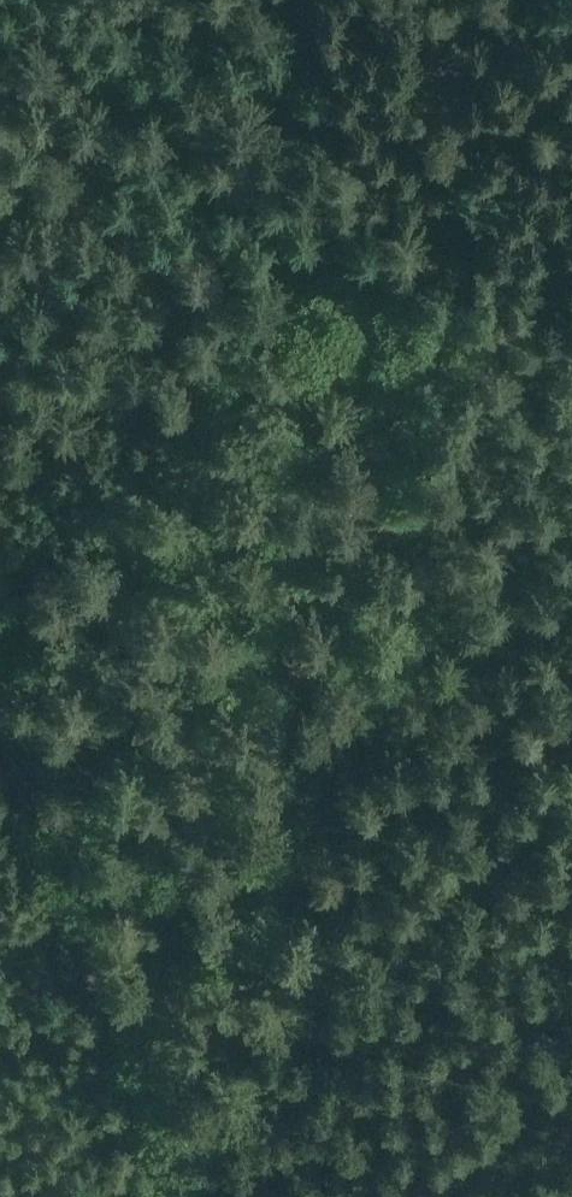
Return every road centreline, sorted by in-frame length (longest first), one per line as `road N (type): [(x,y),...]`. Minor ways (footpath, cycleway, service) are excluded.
road 1 (track): [(0,311),(191,334),(366,306),(290,0)]
road 2 (track): [(0,696),(183,1196)]

